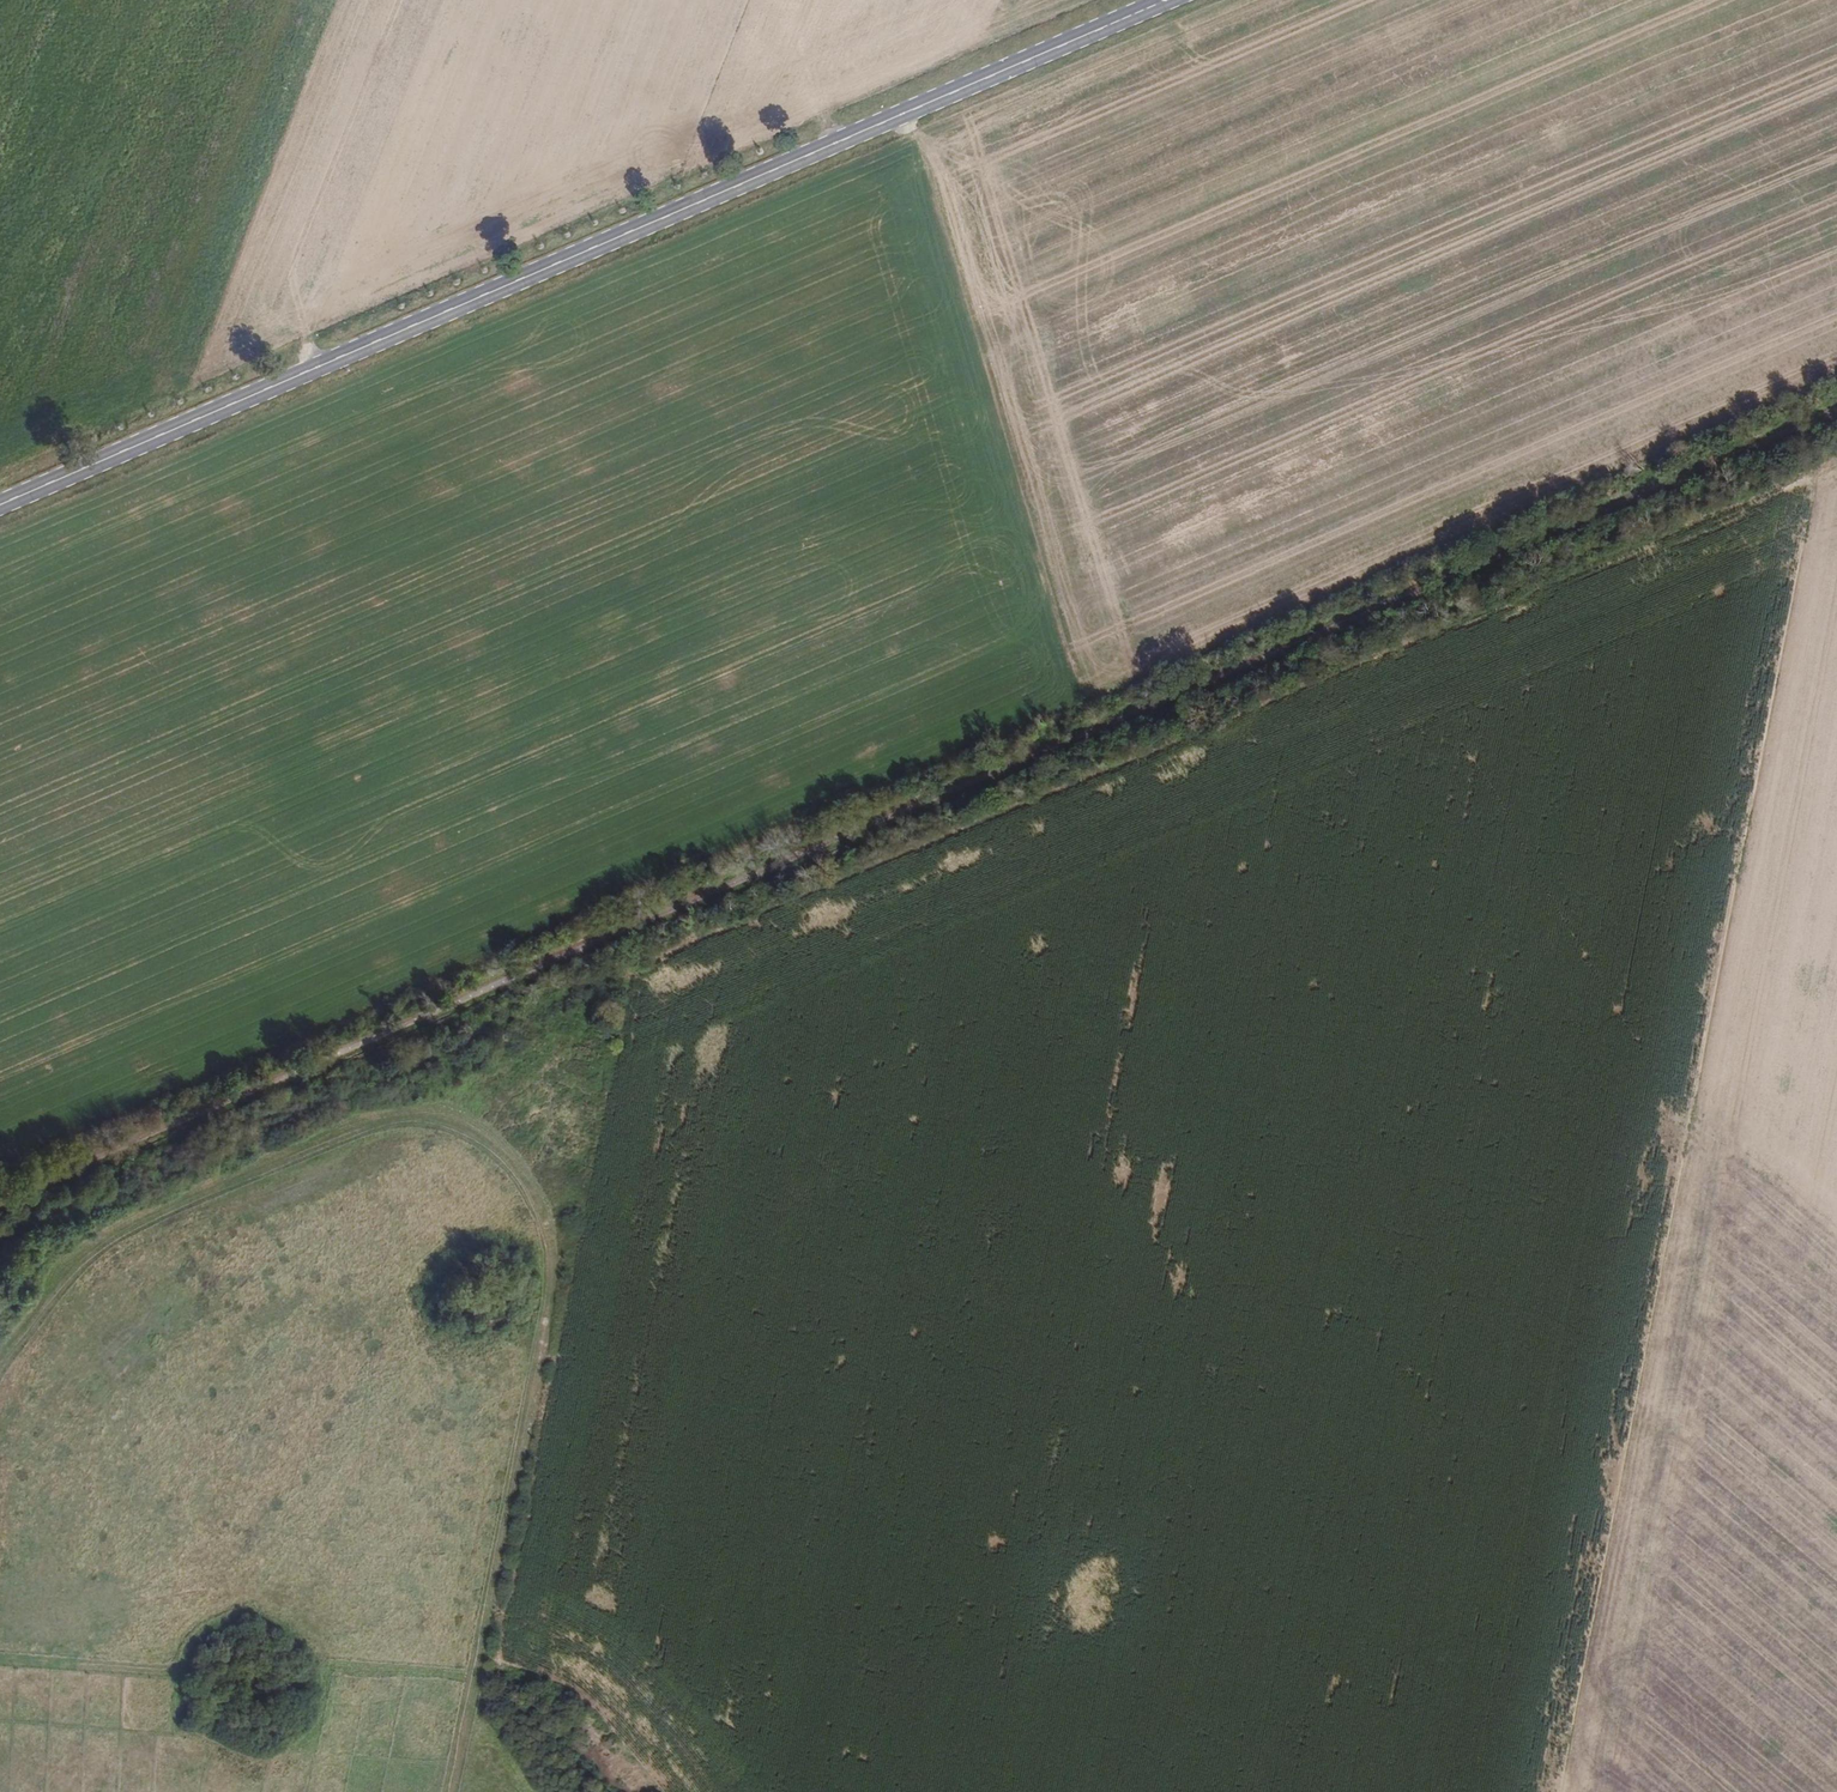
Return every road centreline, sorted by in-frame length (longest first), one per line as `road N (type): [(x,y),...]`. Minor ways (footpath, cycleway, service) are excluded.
road 1 (primary): [(0,504),(1167,0)]
road 2 (track): [(438,1791),(550,1236),(527,1161),(454,1122),(389,1116)]
road 3 (track): [(389,1116),(86,1258)]
road 4 (track): [(86,1258),(0,1364)]

